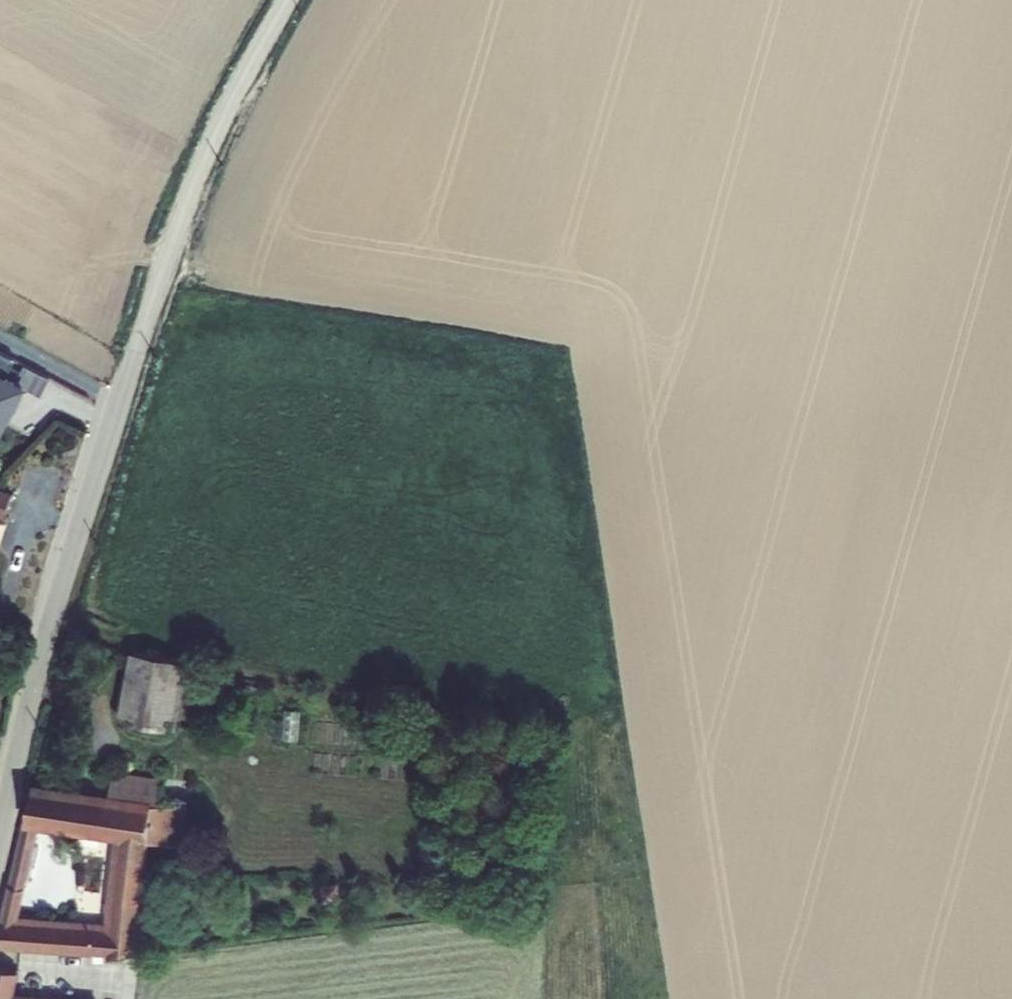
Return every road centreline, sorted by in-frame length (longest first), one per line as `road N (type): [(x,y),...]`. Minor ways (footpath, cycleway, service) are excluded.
road 1 (unclassified): [(287,0),(207,147),(117,404),(0,823)]

